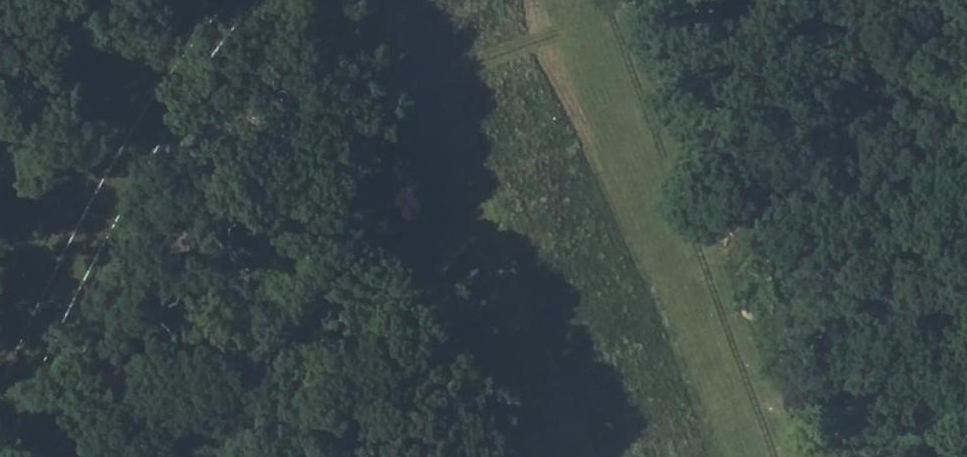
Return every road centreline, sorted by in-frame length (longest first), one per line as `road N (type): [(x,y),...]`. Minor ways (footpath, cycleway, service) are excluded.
road 1 (track): [(84,456),(95,396),(220,108),(304,0)]

